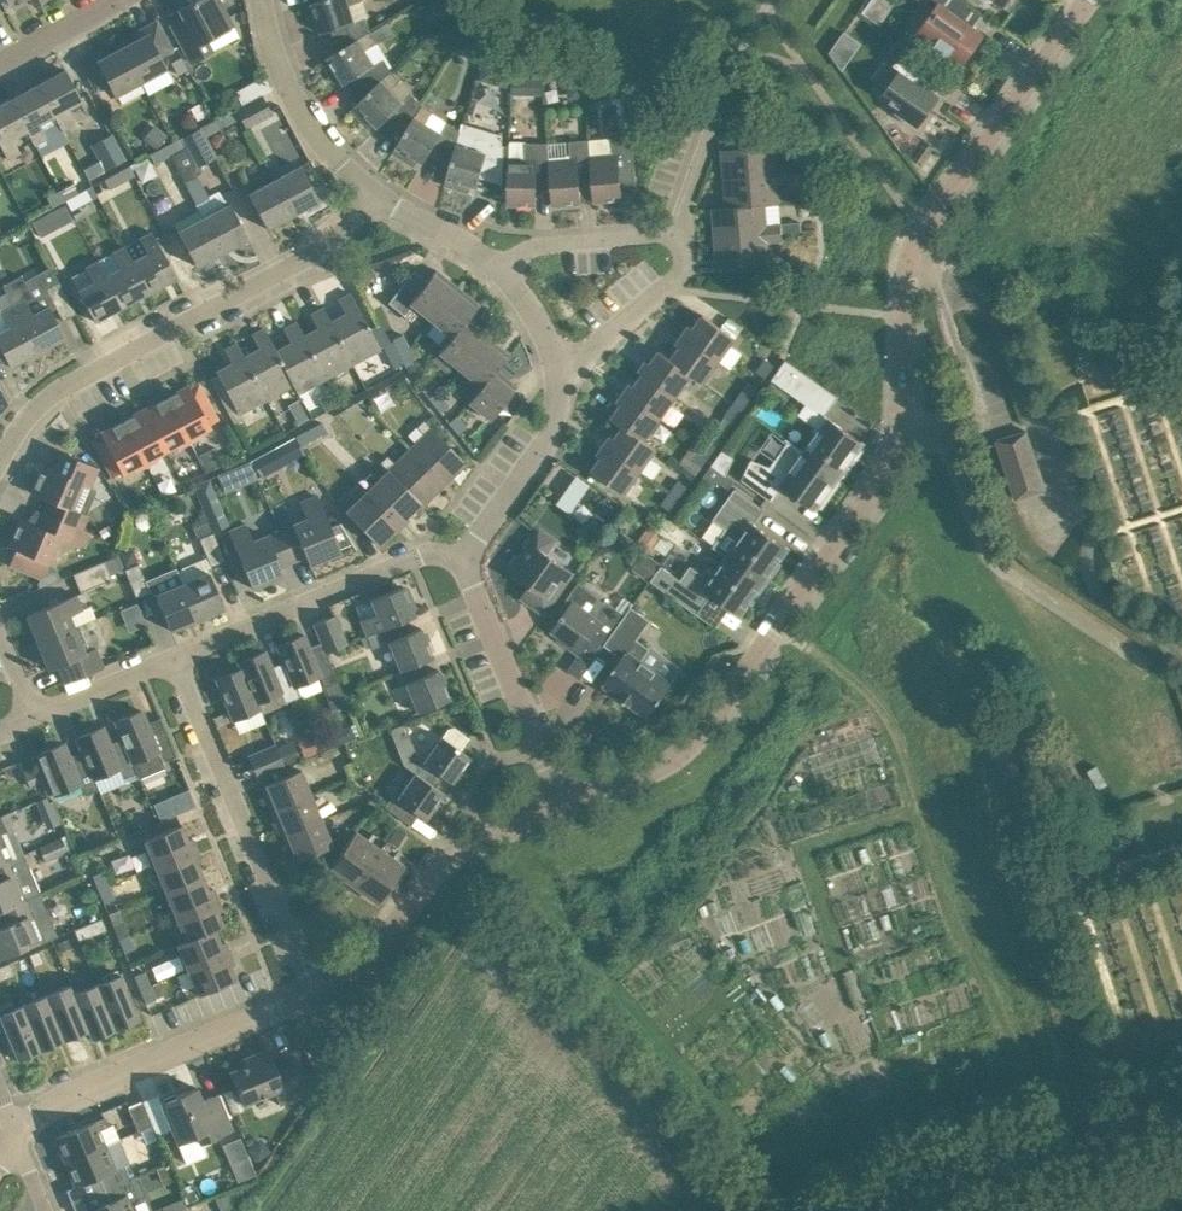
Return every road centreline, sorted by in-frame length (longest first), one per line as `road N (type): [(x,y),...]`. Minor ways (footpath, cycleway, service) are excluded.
road 1 (unclassified): [(566,809),(672,763),(699,741),(902,460),(906,267),(914,241),(1086,0)]
road 2 (residential): [(0,459),(21,424),(62,385),(310,259),(374,195)]
road 3 (residential): [(311,992),(172,658)]
road 4 (unclassified): [(311,992),(51,1105),(17,1137)]
road 5 (unclassified): [(566,809),(446,863),(350,972),(311,992)]
road 6 (residential): [(172,658),(420,554),(462,557)]
road 7 (residential): [(462,557),(566,809)]
road 8 (residential): [(259,0),(289,92),(328,148),(374,195)]
road 9 (residential): [(561,371),(549,436),(462,557)]
road 10 (residential): [(682,237),(686,272),(561,371)]
road 11 (residential): [(501,268),(541,244),(682,237)]
road 12 (residential): [(723,83),(676,215),(682,237)]
road 13 (residential): [(35,714),(172,658)]
road 14 (residential): [(374,195),(501,268)]
road 15 (residential): [(0,62),(119,0)]
road 16 (residential): [(501,268),(561,371)]

